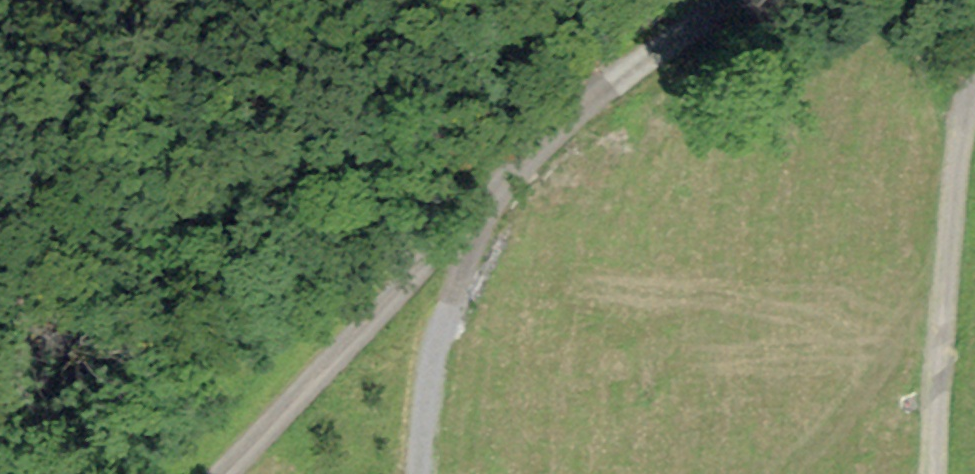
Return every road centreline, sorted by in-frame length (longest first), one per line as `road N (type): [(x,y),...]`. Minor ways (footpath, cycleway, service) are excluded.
road 1 (unclassified): [(222,473),(490,190),(718,0)]
road 2 (unclassified): [(974,68),(956,133),(930,473)]
road 3 (track): [(490,190),(437,336),(420,473)]

